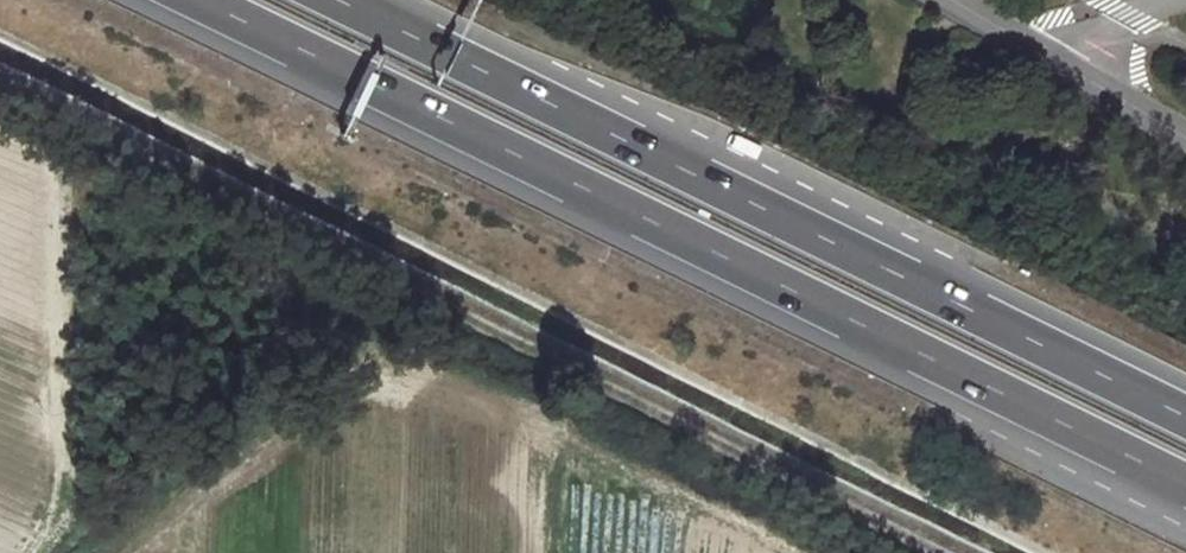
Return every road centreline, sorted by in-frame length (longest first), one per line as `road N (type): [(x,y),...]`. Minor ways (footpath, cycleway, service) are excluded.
road 1 (trunk): [(198,0),(1185,485)]
road 2 (trunk): [(1185,417),(340,0)]
road 3 (unclassified): [(1185,142),(950,0)]

